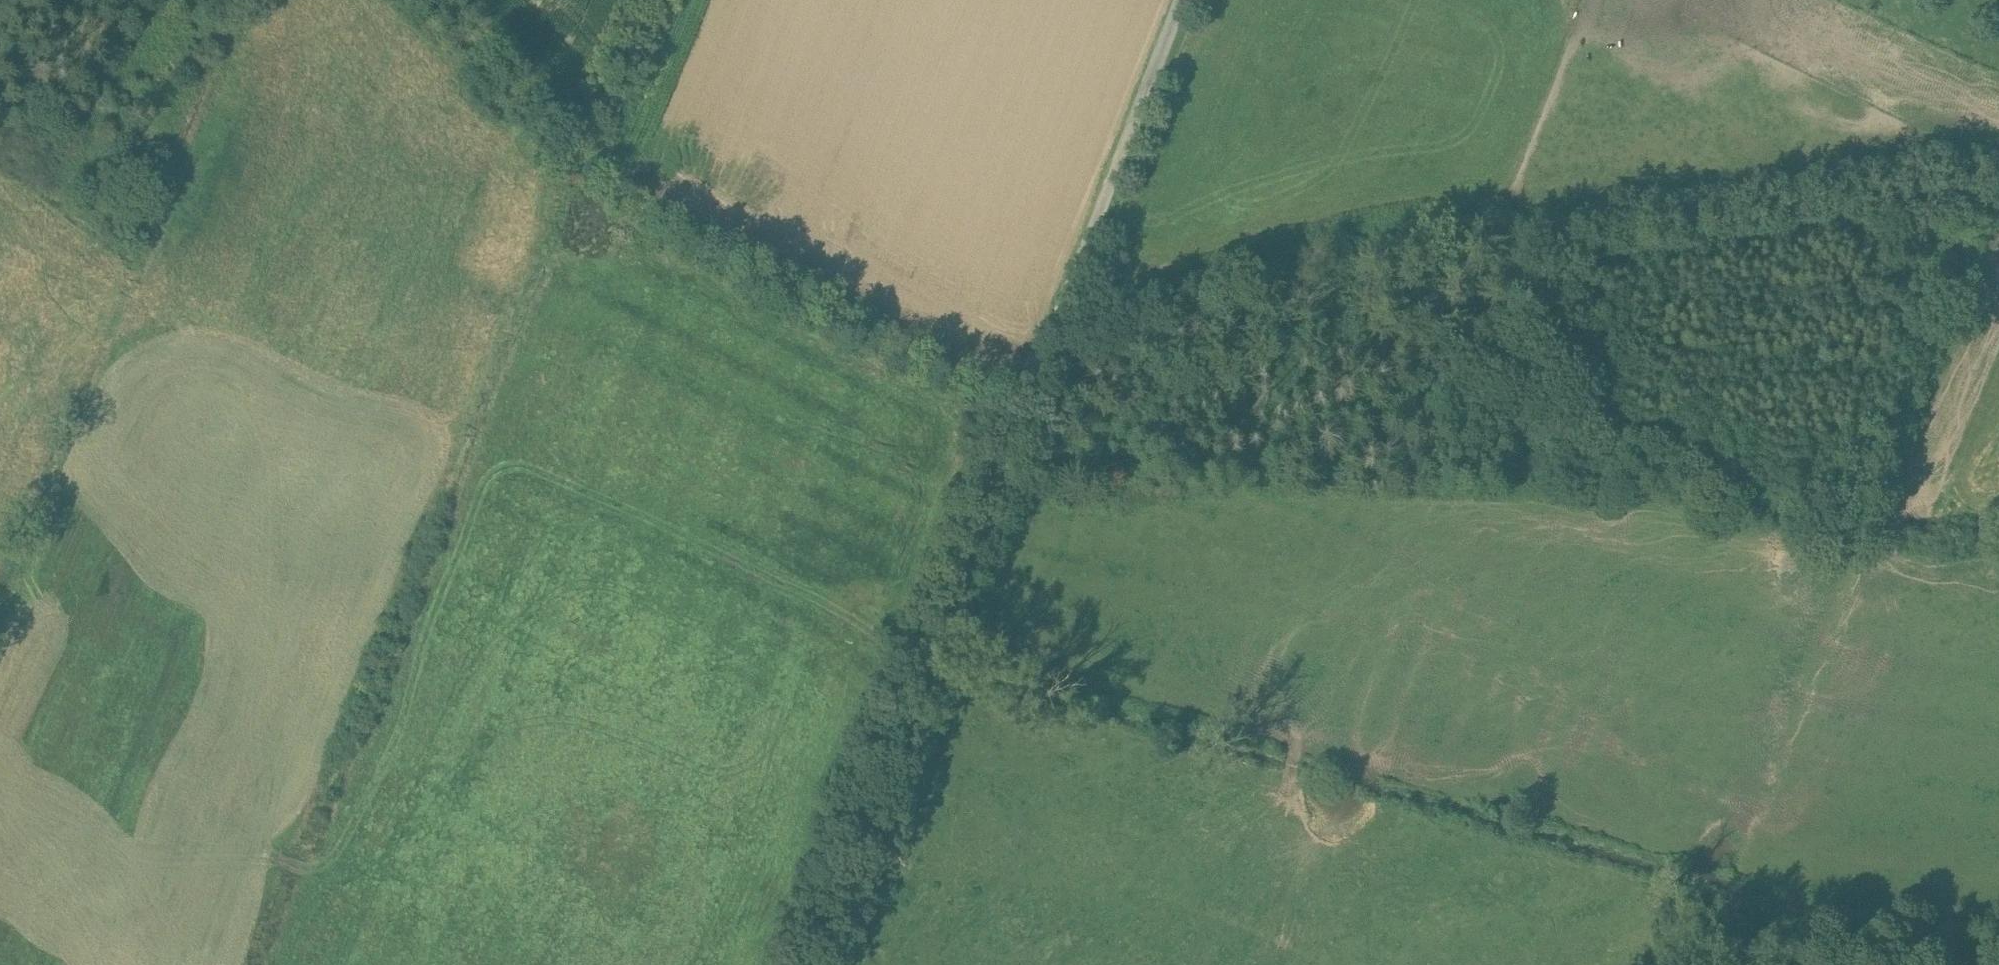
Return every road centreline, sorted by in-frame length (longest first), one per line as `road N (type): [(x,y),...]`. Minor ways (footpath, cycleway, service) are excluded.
road 1 (track): [(1184,0),(795,964)]

